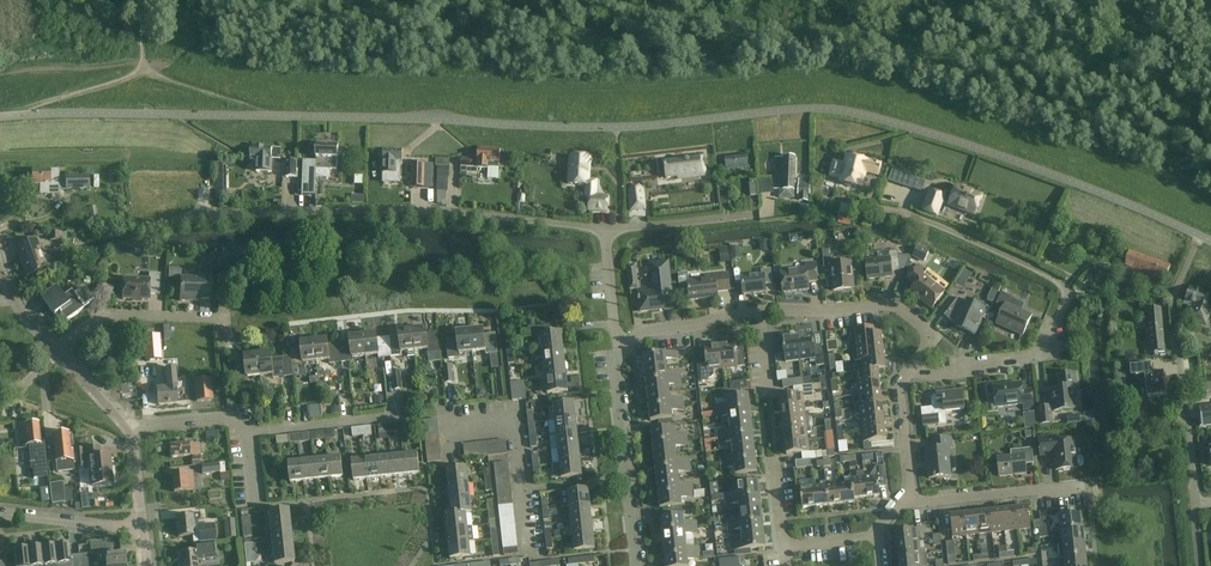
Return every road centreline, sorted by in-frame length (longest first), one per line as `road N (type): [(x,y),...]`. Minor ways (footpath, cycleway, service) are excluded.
road 1 (residential): [(608,232),(452,215),(209,217),(203,193)]
road 2 (residential): [(912,372),(1041,360),(1053,346),(1064,287),(951,232),(885,211)]
road 3 (residential): [(1196,246),(1176,293),(1175,325),(1196,502),(1210,501)]
road 4 (residential): [(912,372),(932,344),(929,331),(889,305),(764,320)]
road 5 (residential): [(58,353),(103,317),(211,320),(228,339)]
road 6 (residential): [(792,218),(608,232)]
road 7 (residential): [(523,493),(515,418),(453,423),(457,464)]
road 8 (residential): [(914,505),(1089,488)]
road 9 (residential): [(245,436),(413,419)]
road 10 (residential): [(764,320),(642,336),(622,355)]
road 11 (track): [(274,119),(156,75),(142,62)]
road 12 (track): [(142,62),(132,74),(11,116)]
road 13 (residential): [(0,514),(142,530)]
road 14 (residential): [(914,505),(899,393),(912,372)]
road 15 (residential): [(631,481),(622,355)]
road 16 (residential): [(129,429),(229,417),(245,436)]
road 17 (residential): [(622,355),(608,232)]

